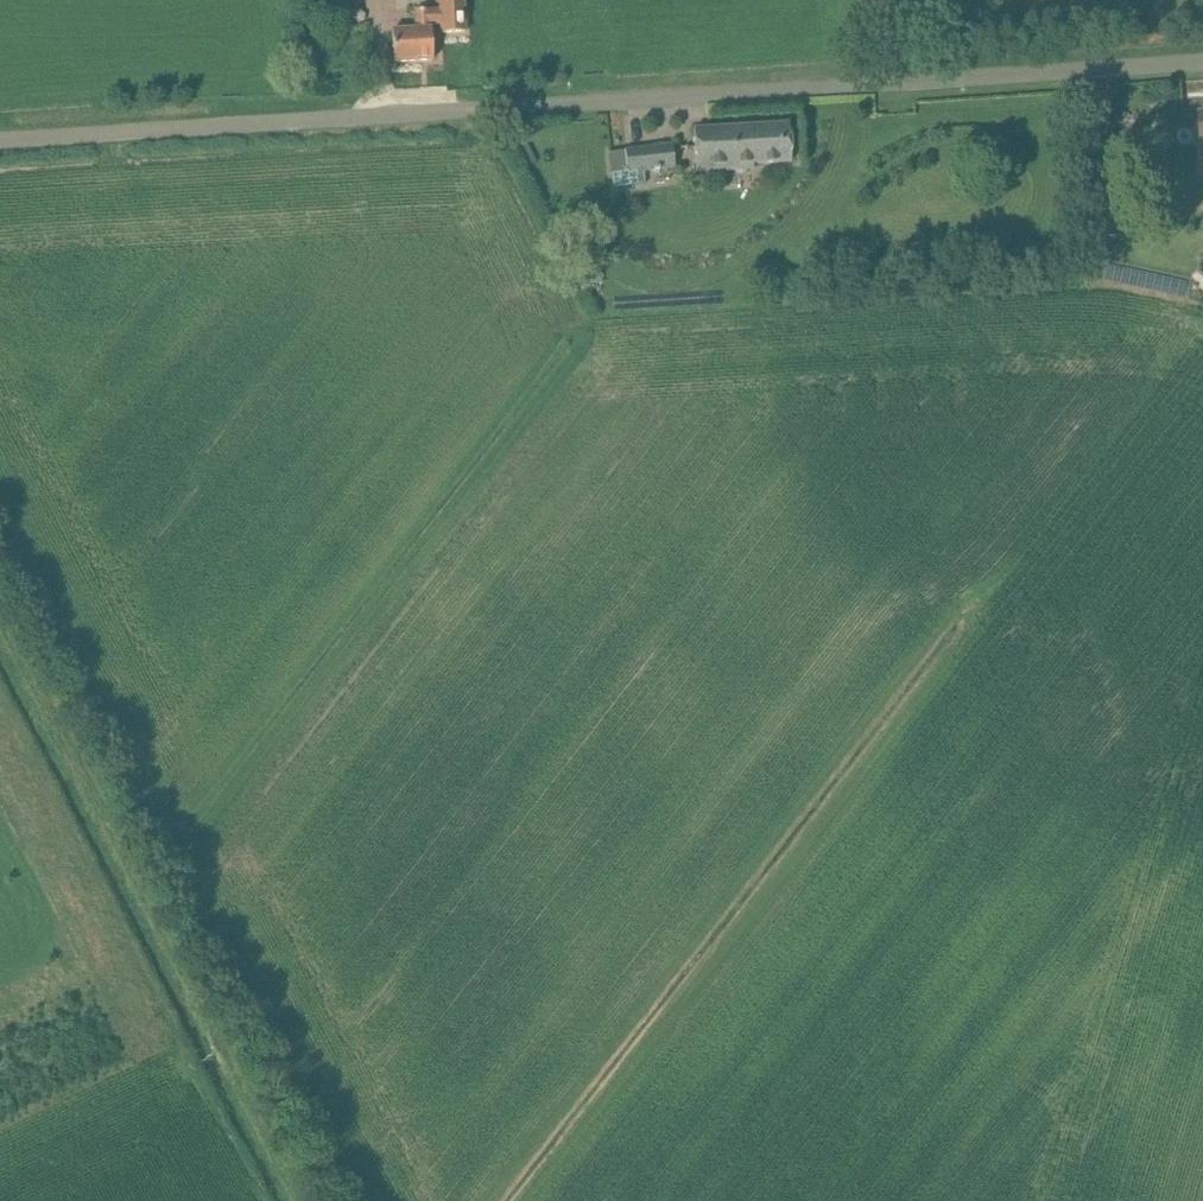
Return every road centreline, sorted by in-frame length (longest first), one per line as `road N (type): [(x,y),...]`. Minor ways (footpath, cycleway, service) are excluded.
road 1 (unclassified): [(0,136),(1202,59)]

